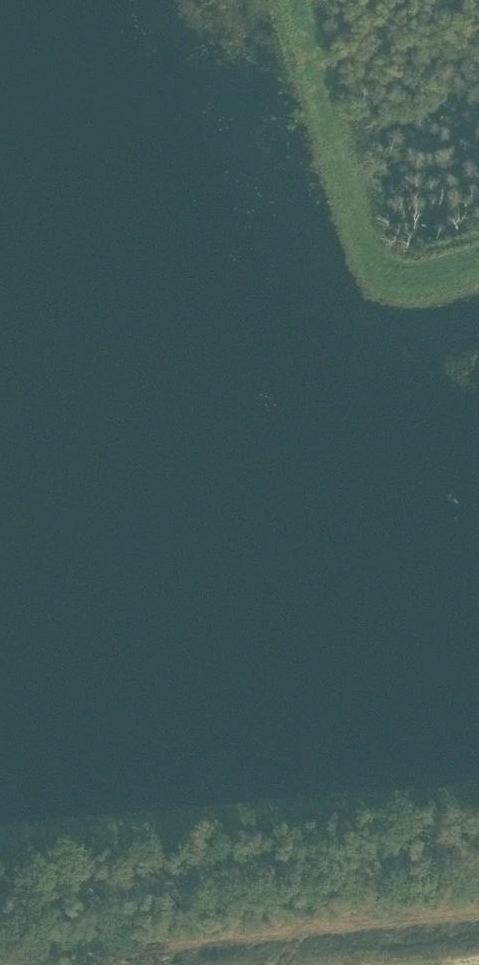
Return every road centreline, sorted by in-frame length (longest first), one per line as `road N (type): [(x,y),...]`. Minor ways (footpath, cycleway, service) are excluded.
road 1 (unclassified): [(0,906),(478,858)]

